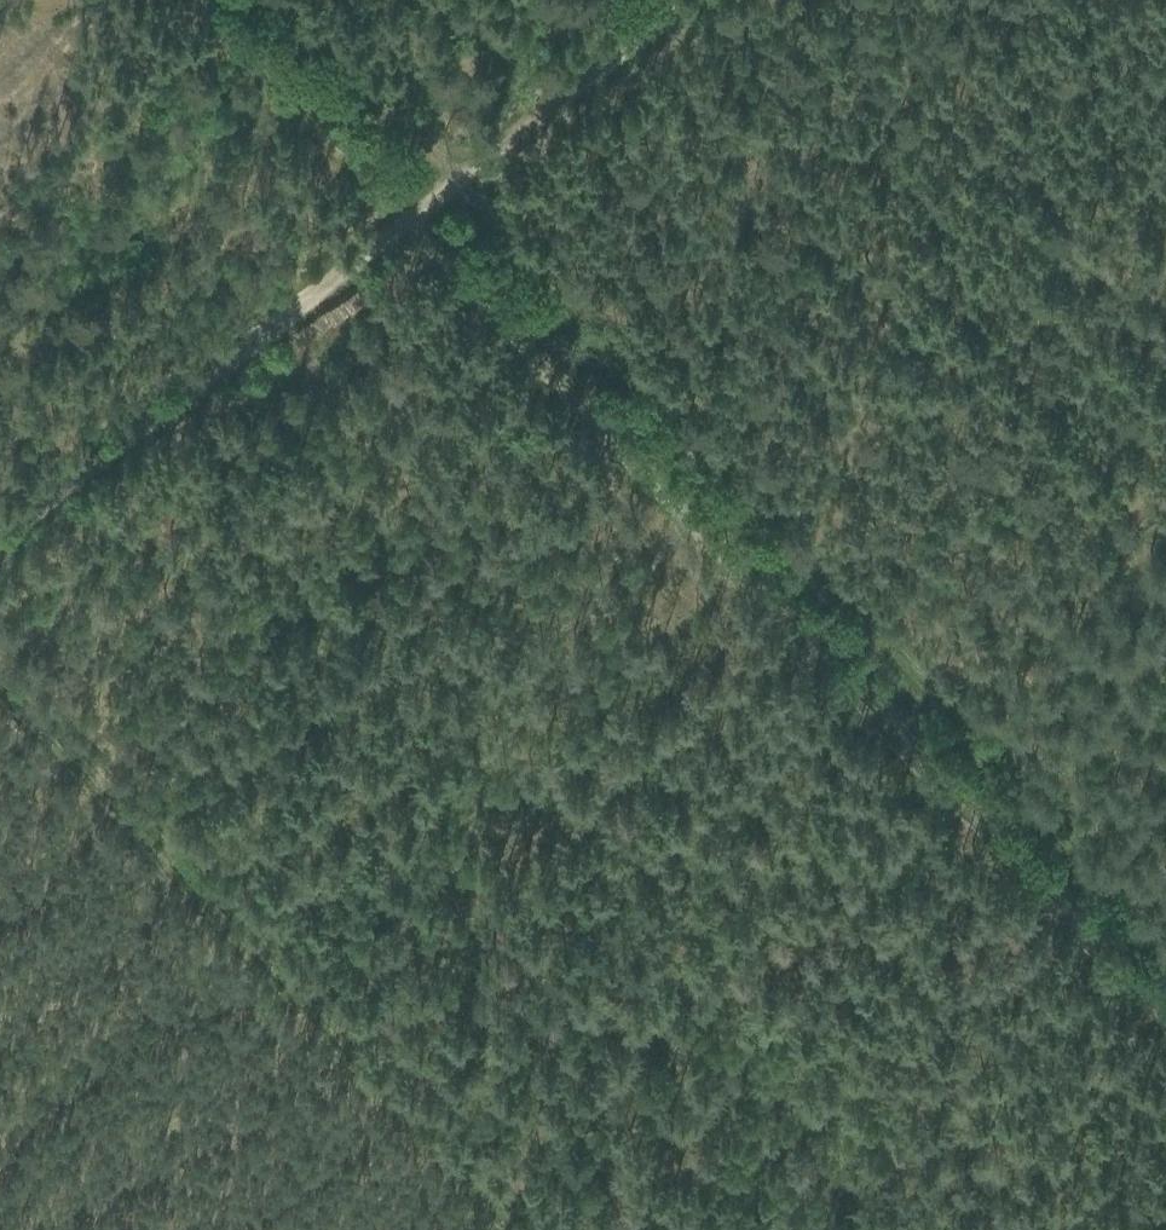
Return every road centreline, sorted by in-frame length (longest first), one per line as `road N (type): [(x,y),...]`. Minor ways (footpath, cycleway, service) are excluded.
road 1 (track): [(1165,1005),(414,232),(217,0)]

